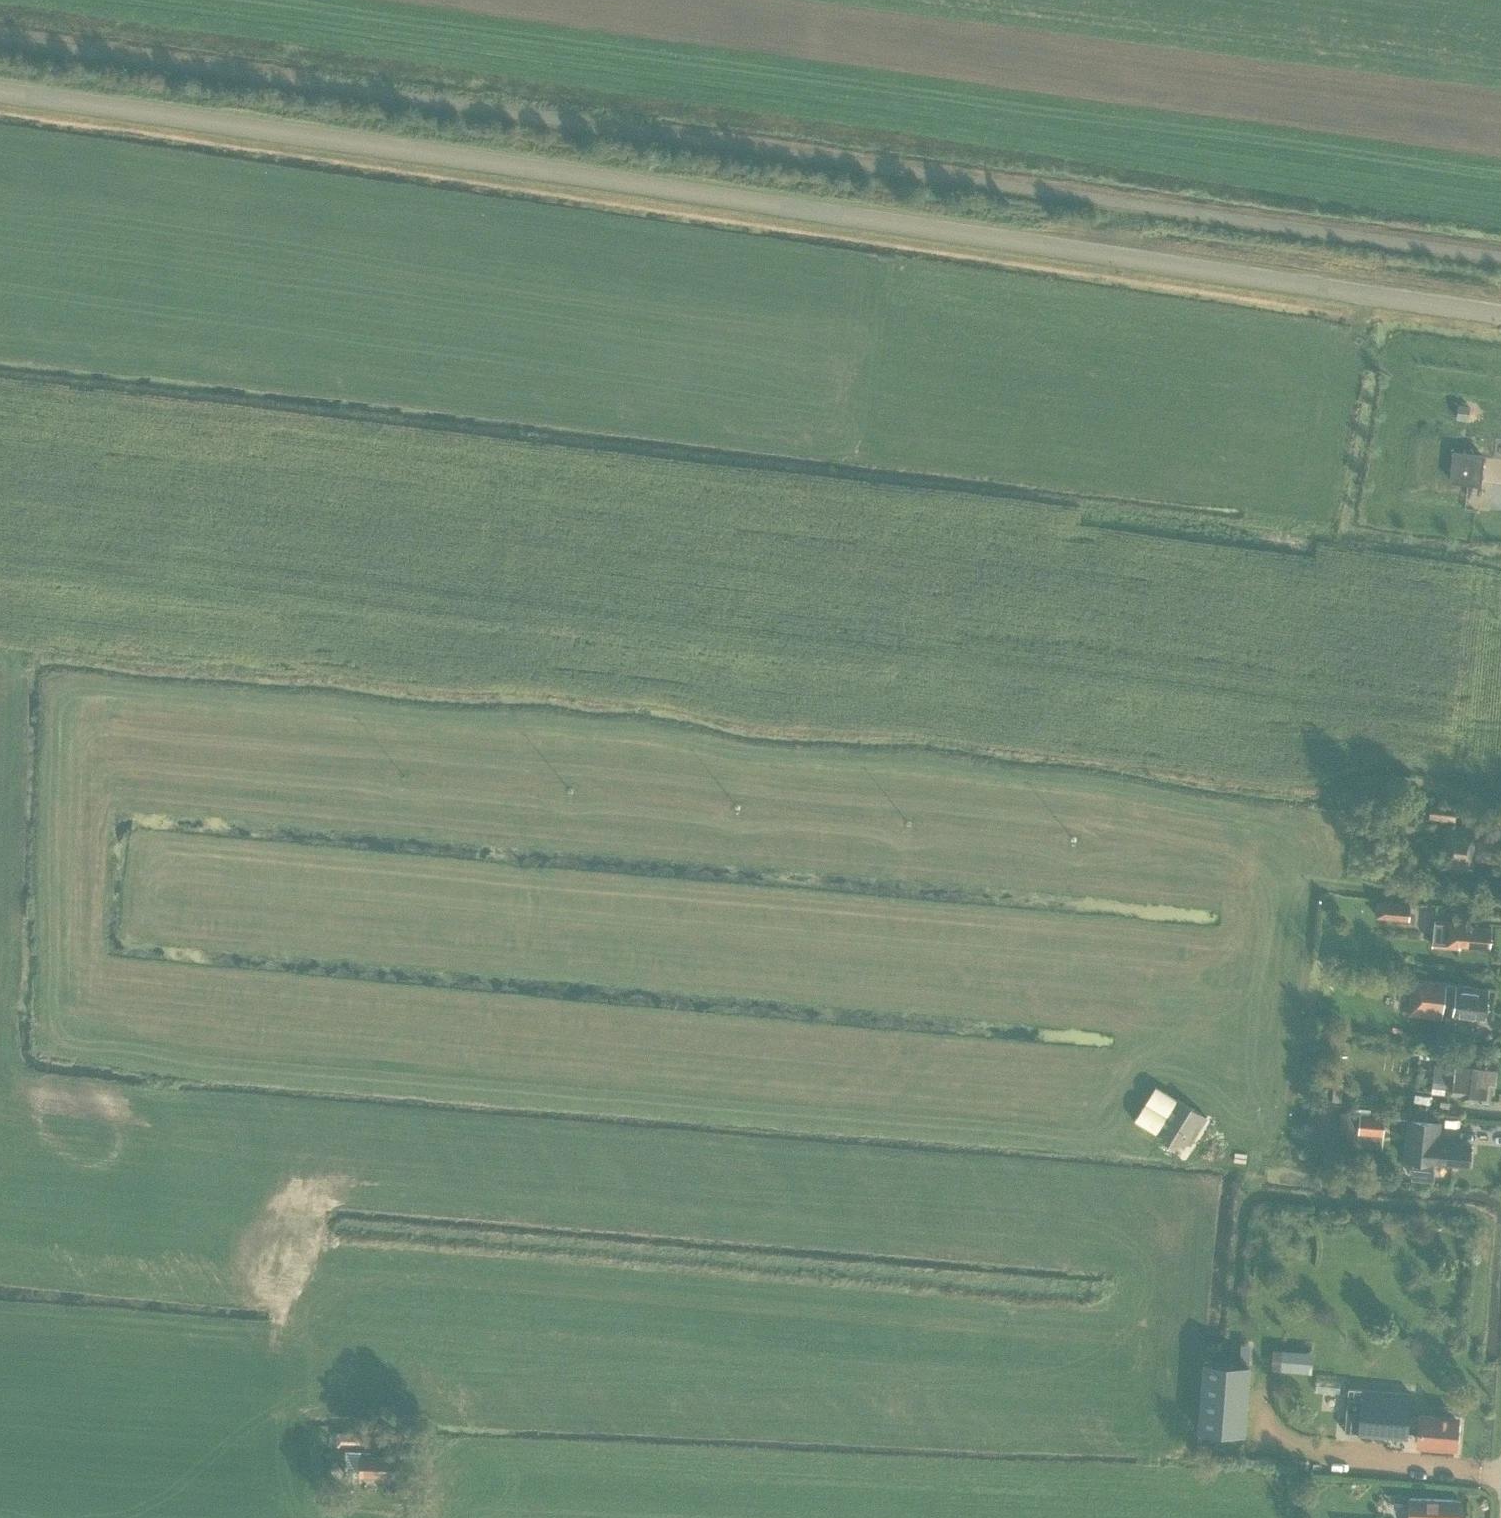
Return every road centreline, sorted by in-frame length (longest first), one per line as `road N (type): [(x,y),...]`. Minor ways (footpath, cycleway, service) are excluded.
road 1 (unclassified): [(0,92),(1500,313)]
road 2 (track): [(1500,903),(1307,883),(1272,1139),(1241,1137)]

